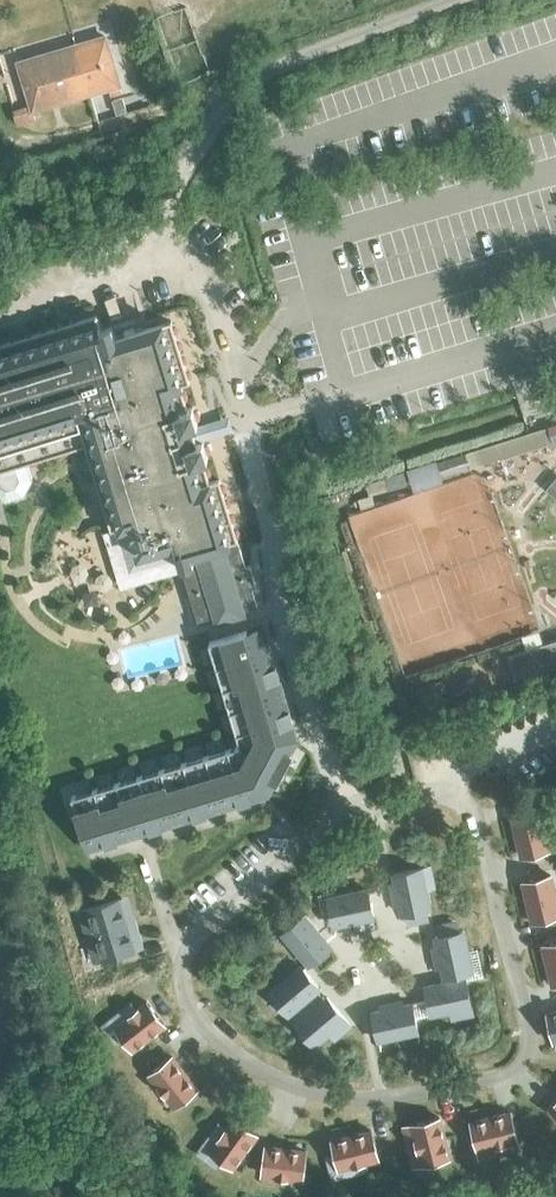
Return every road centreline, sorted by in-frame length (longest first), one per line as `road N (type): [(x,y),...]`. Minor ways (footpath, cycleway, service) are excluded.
road 1 (residential): [(338,813),(270,561),(248,426),(199,254),(172,222),(176,185),(210,131),(264,73),(455,0)]
road 2 (residential): [(338,813),(184,948),(189,1003),(208,1028),(327,1096),(405,1095),(502,1076),(521,1064),(528,1043),(464,777)]
road 3 (track): [(0,215),(188,165)]
road 4 (unclassified): [(464,777),(338,813)]

